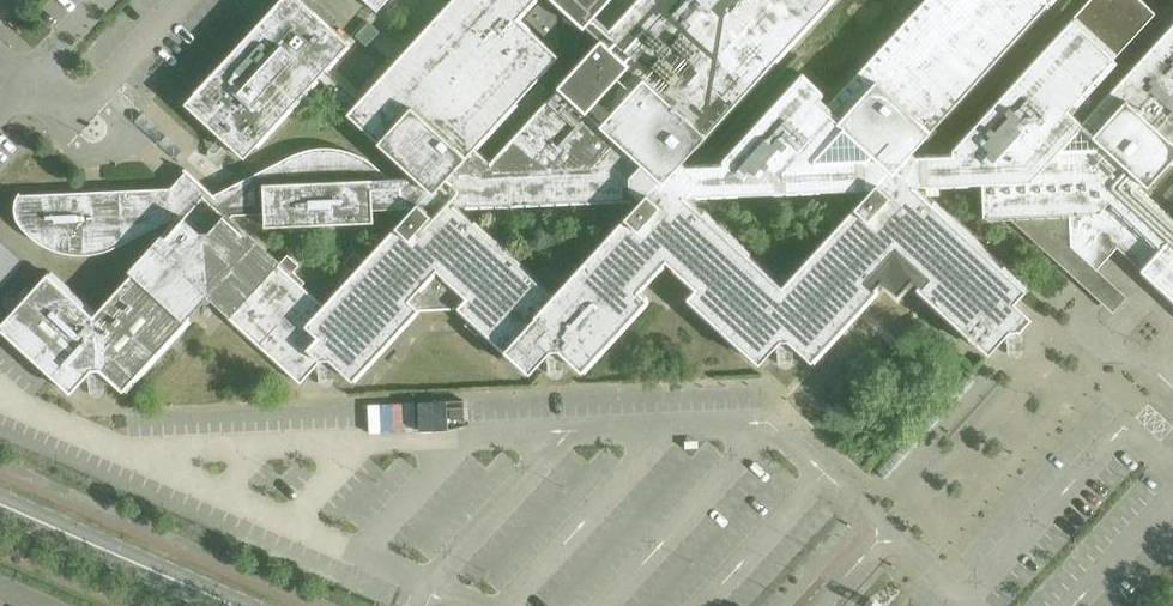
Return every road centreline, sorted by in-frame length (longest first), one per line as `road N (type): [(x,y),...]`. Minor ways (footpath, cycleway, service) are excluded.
road 1 (tertiary): [(241,605),(0,501)]

